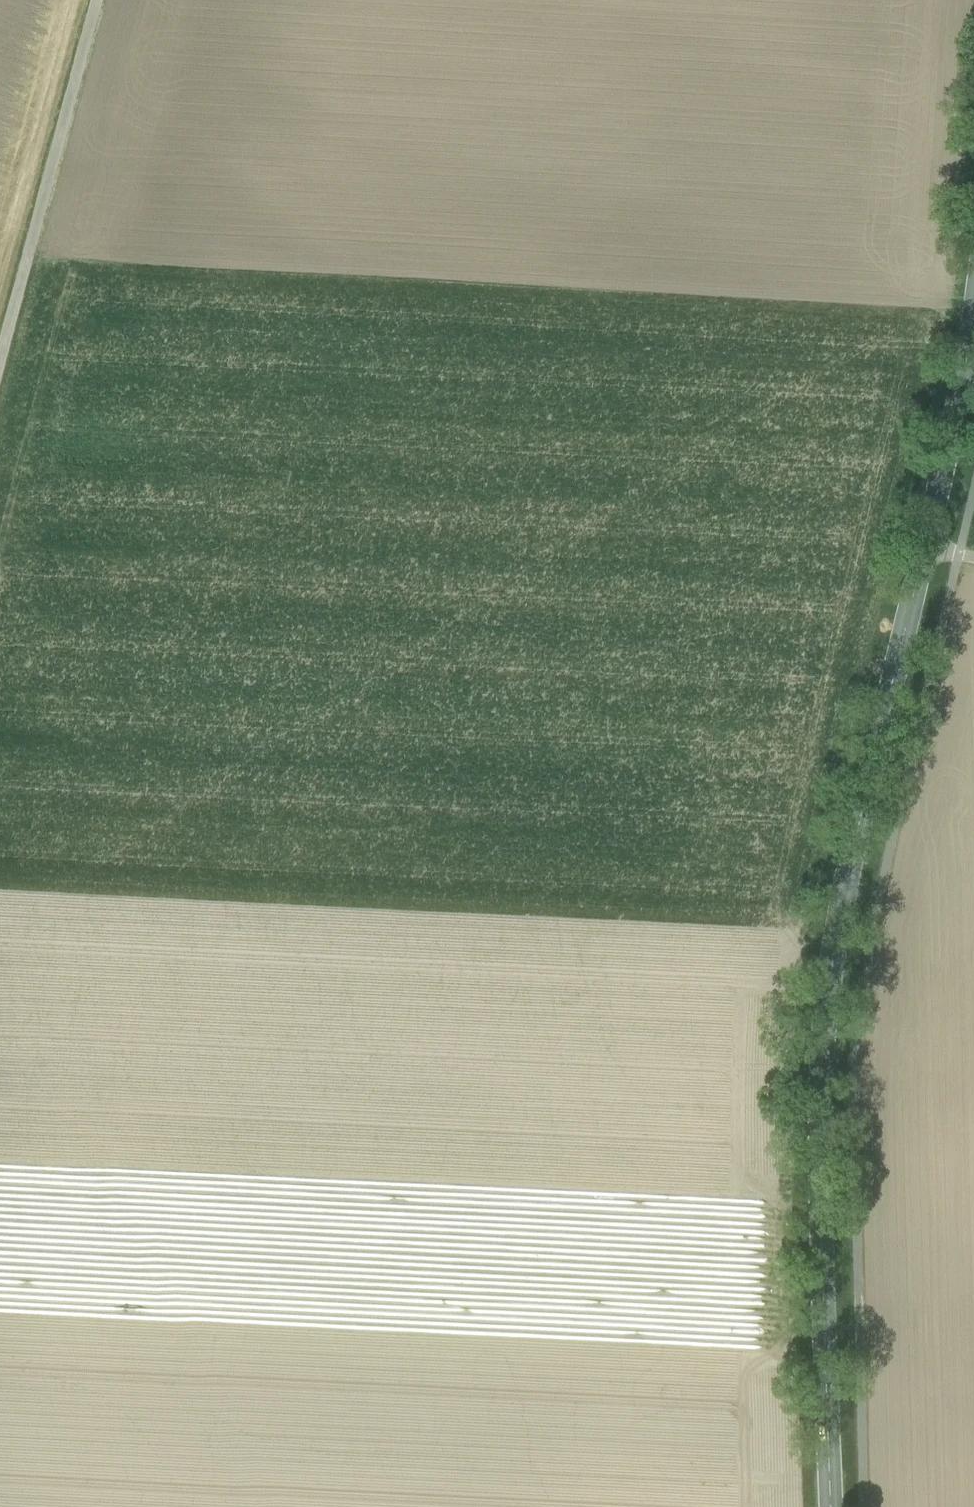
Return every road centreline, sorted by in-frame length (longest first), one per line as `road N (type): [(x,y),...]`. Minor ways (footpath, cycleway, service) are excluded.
road 1 (secondary): [(926,547),(842,901),(825,1034),(831,1506)]
road 2 (track): [(0,364),(98,0)]
road 3 (secondary): [(973,312),(926,547)]

